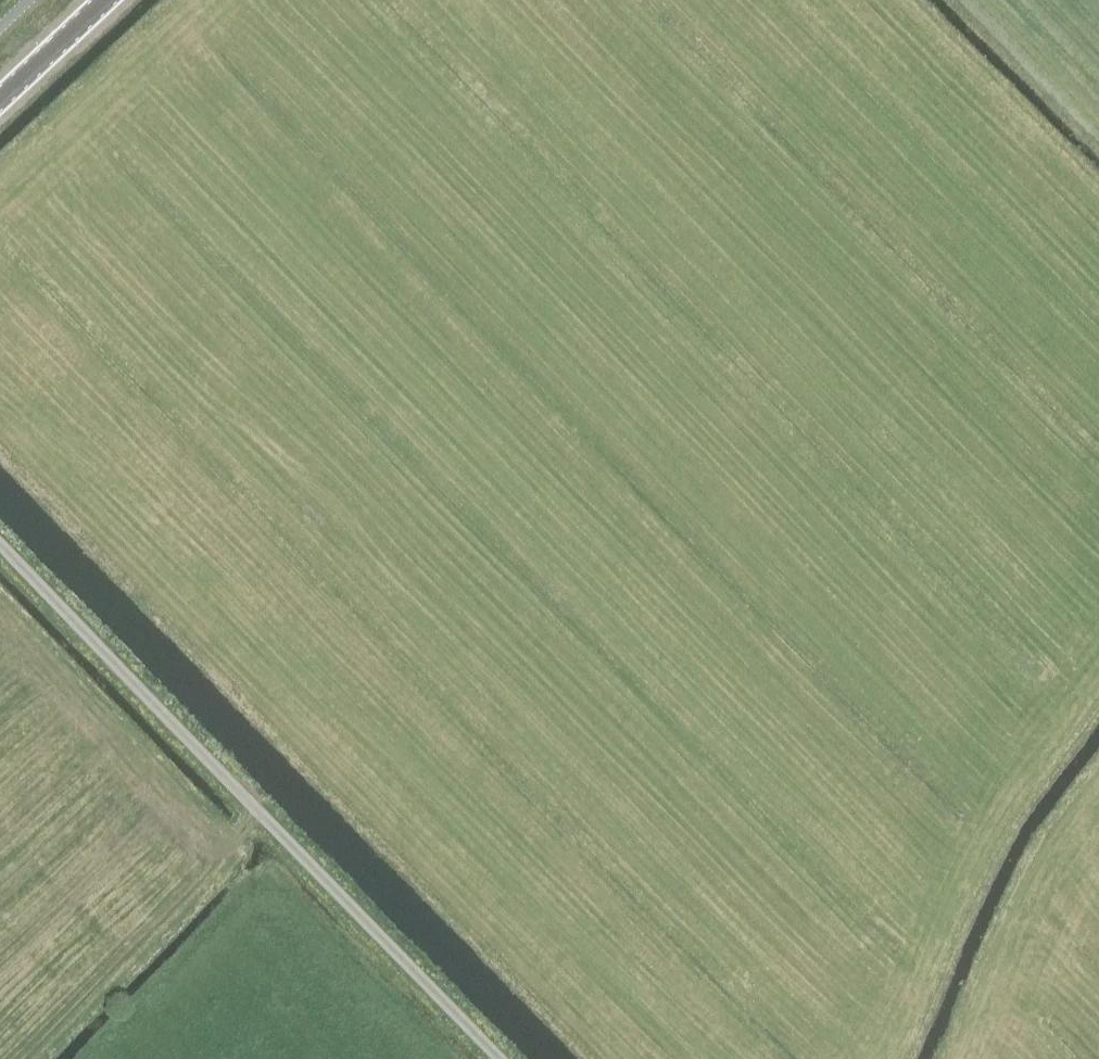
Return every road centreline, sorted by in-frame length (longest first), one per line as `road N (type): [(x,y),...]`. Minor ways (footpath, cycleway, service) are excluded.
road 1 (unclassified): [(502,1058),(0,543)]
road 2 (secondary): [(0,98),(104,0)]

